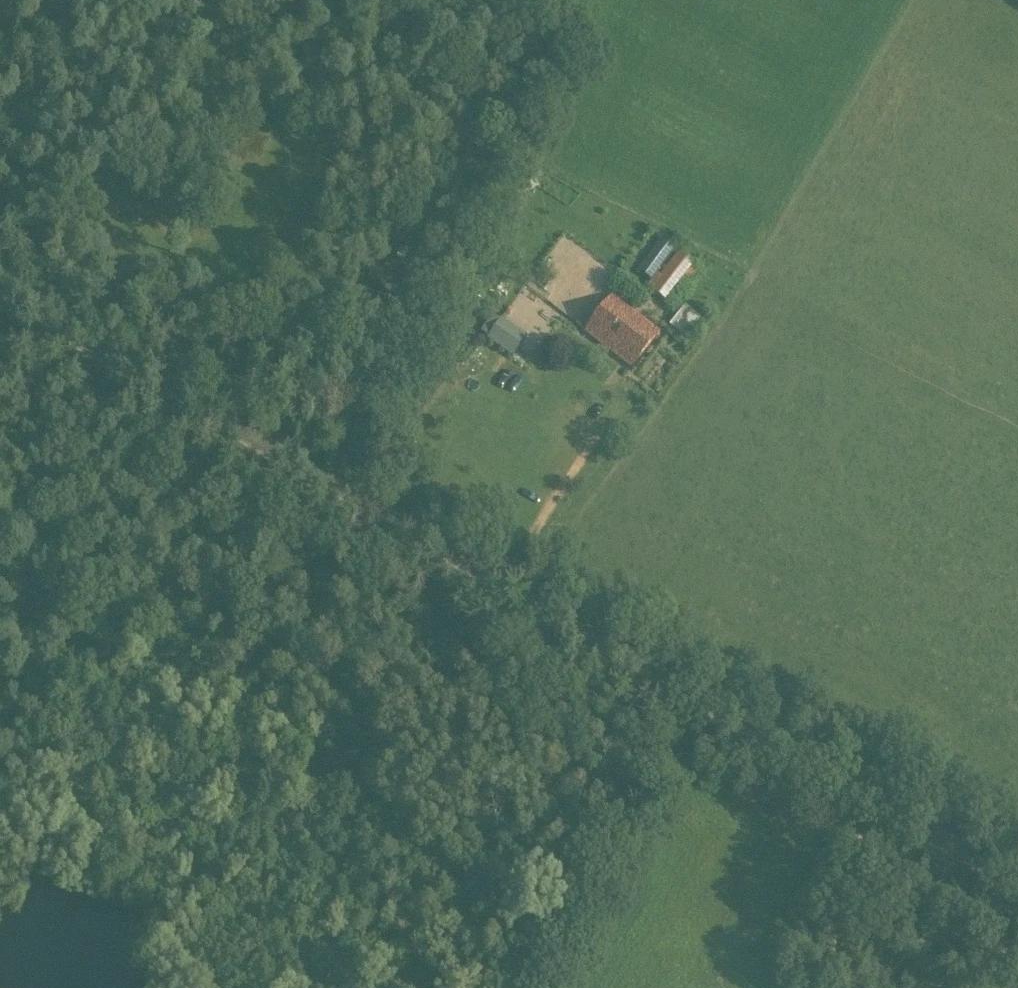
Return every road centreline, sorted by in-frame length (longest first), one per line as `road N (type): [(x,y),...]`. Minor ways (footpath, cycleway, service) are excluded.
road 1 (unclassified): [(1017,887),(0,292)]

